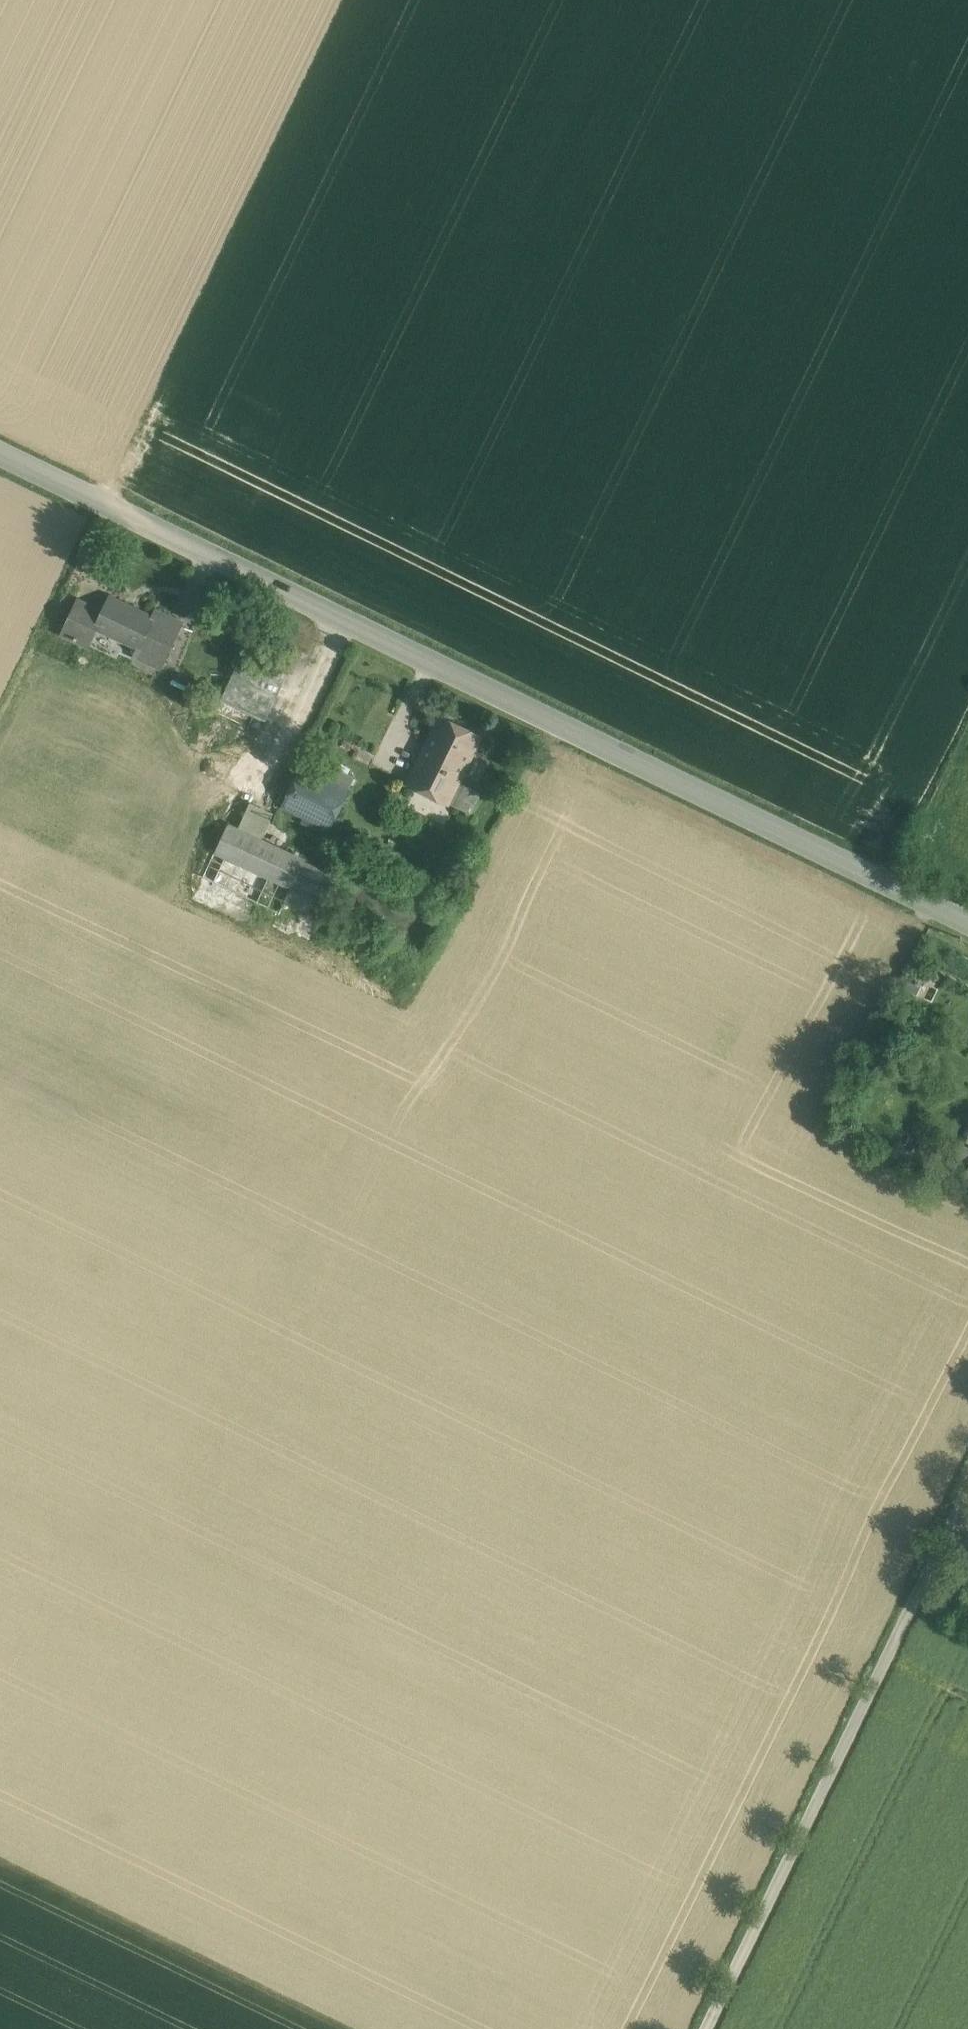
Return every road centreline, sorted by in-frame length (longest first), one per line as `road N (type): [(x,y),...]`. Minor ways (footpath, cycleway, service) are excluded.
road 1 (tertiary): [(967,922),(0,451)]
road 2 (unclassified): [(967,1493),(707,2028)]

